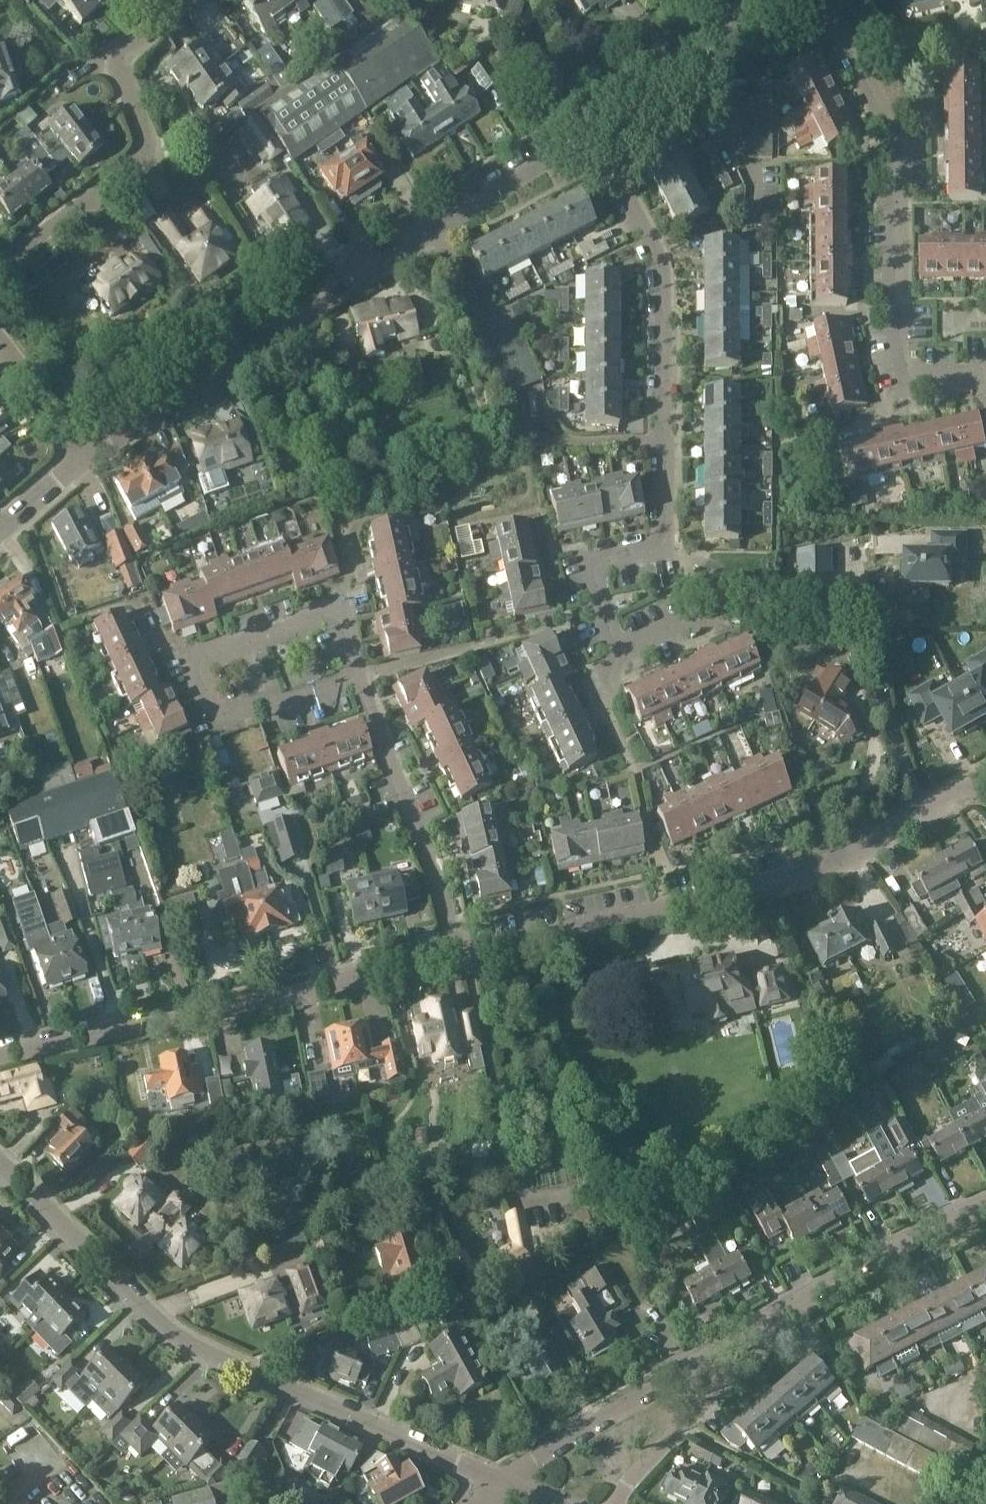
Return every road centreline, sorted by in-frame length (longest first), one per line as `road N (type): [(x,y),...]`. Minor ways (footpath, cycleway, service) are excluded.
road 1 (tertiary): [(77,461),(184,380),(591,131)]
road 2 (residential): [(504,1483),(198,1350),(155,1321),(0,1168)]
road 3 (residential): [(625,650),(602,613),(596,563),(662,547),(660,276),(591,131)]
road 4 (residential): [(458,954),(802,874),(983,777)]
road 5 (residential): [(985,401),(971,375),(917,383),(902,373),(892,314),(888,121),(839,30),(813,0)]
road 6 (residential): [(0,1057),(458,954)]
road 7 (residential): [(0,259),(139,163),(141,140),(112,59),(181,0)]
road 8 (residential): [(504,1483),(768,1322)]
road 9 (residential): [(358,678),(339,609),(187,660),(217,723)]
road 10 (residential): [(458,954),(439,884),(358,678)]
road 11 (residential): [(768,1322),(870,1260),(985,1206)]
road 12 (residential): [(616,1503),(627,1482),(762,1346),(768,1322)]
road 13 (tertiary): [(591,131),(756,0)]
road 14 (residential): [(217,723),(358,678)]
road 15 (residential): [(77,461),(0,351)]
road 16 (residential): [(629,762),(606,714),(610,672),(625,650)]

